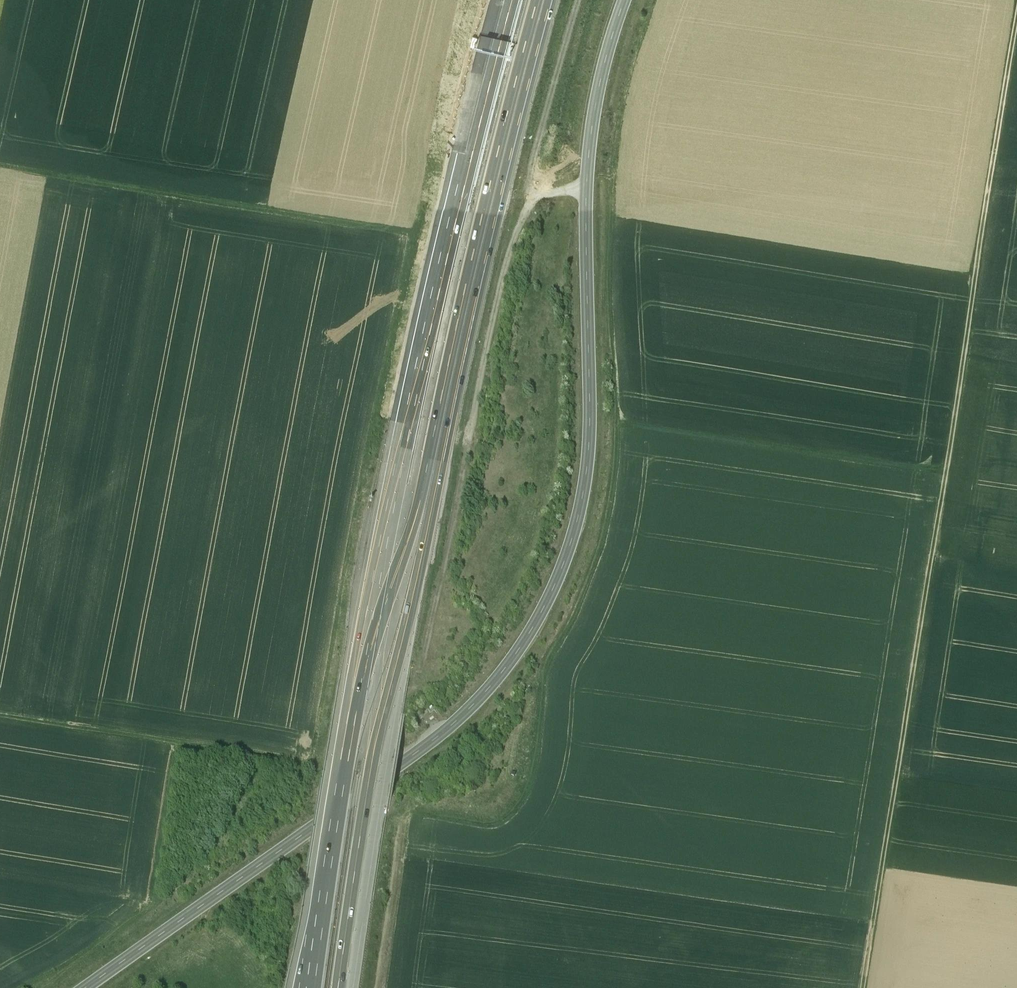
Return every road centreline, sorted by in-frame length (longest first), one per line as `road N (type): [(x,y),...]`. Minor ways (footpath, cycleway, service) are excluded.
road 1 (tertiary): [(625,0),(589,144),(590,415),(582,494),(570,543),(529,631),(467,708),(84,987)]
road 2 (motorway): [(514,0),(370,618),(312,987)]
road 3 (motorway): [(343,987),(433,456),(540,0)]
road 4 (track): [(1016,27),(869,987)]
road 5 (track): [(0,166),(401,229)]
road 6 (track): [(0,713),(301,760)]
road 7 (track): [(383,987),(410,811)]

